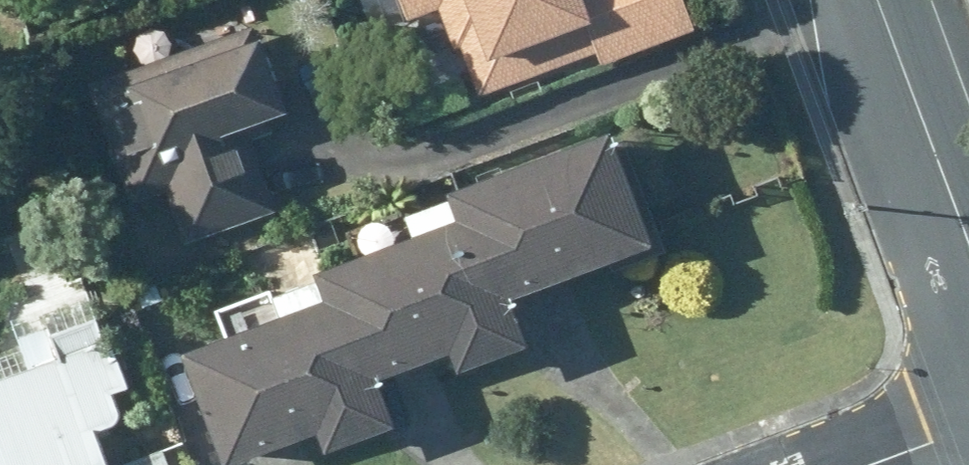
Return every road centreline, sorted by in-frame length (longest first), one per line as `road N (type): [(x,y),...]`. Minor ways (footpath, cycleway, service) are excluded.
road 1 (tertiary): [(968,263),(871,0)]

